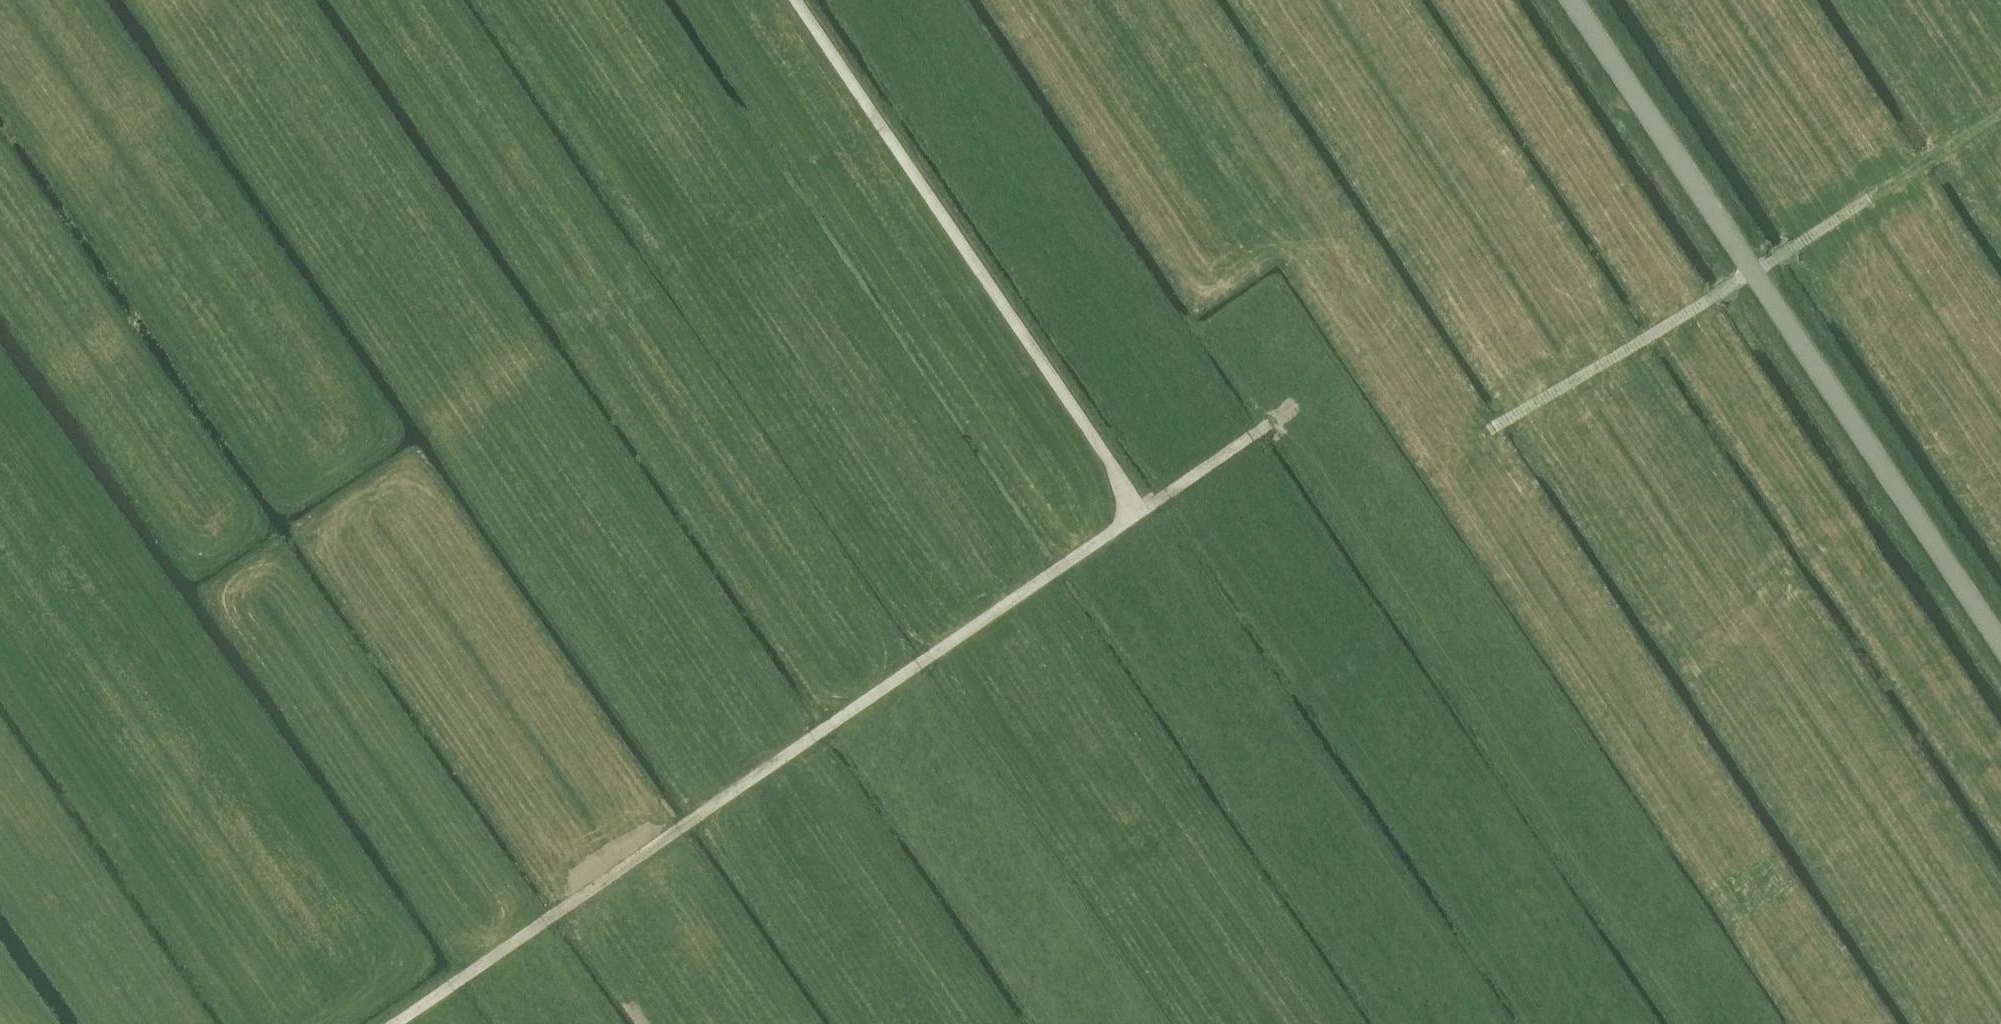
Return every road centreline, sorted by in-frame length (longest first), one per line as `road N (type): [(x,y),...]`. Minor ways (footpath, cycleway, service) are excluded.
road 1 (unclassified): [(2000,643),(1571,0)]
road 2 (track): [(1754,274),(2000,124)]

